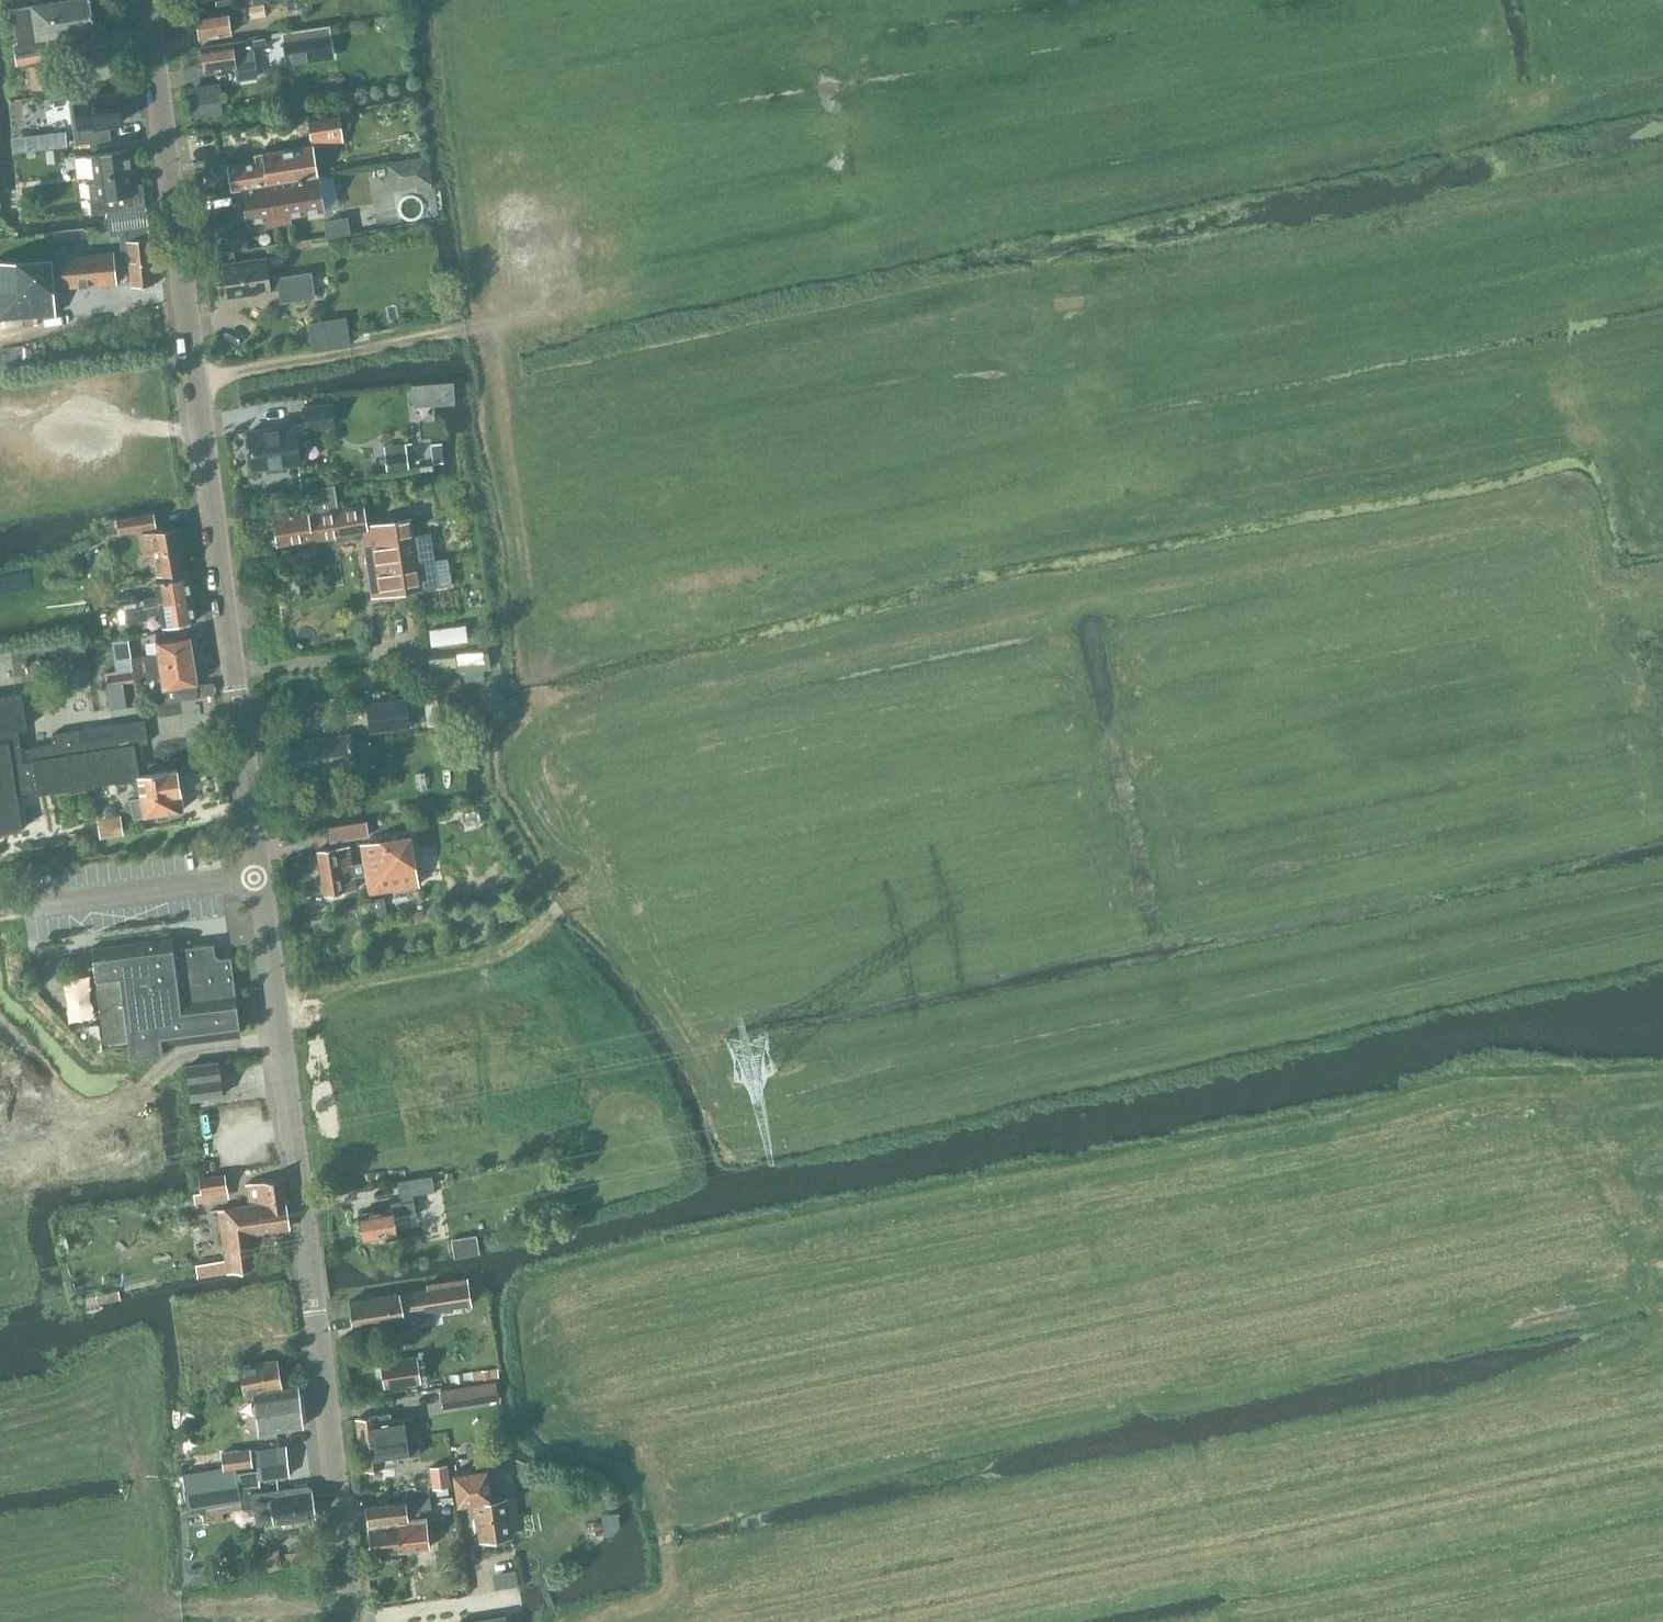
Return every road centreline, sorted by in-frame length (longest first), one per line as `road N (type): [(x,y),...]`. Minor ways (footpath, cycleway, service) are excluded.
road 1 (tertiary): [(351,1621),(262,864),(191,380),(151,0)]
road 2 (track): [(571,894),(497,388),(499,320),(191,380)]
road 3 (track): [(571,894),(503,951),(278,995)]
road 4 (track): [(45,1151),(117,1109),(180,1054),(283,1040)]
road 5 (track): [(0,421),(199,432)]
road 6 (track): [(151,1610),(349,1601)]
road 7 (track): [(151,1610),(140,1467)]

